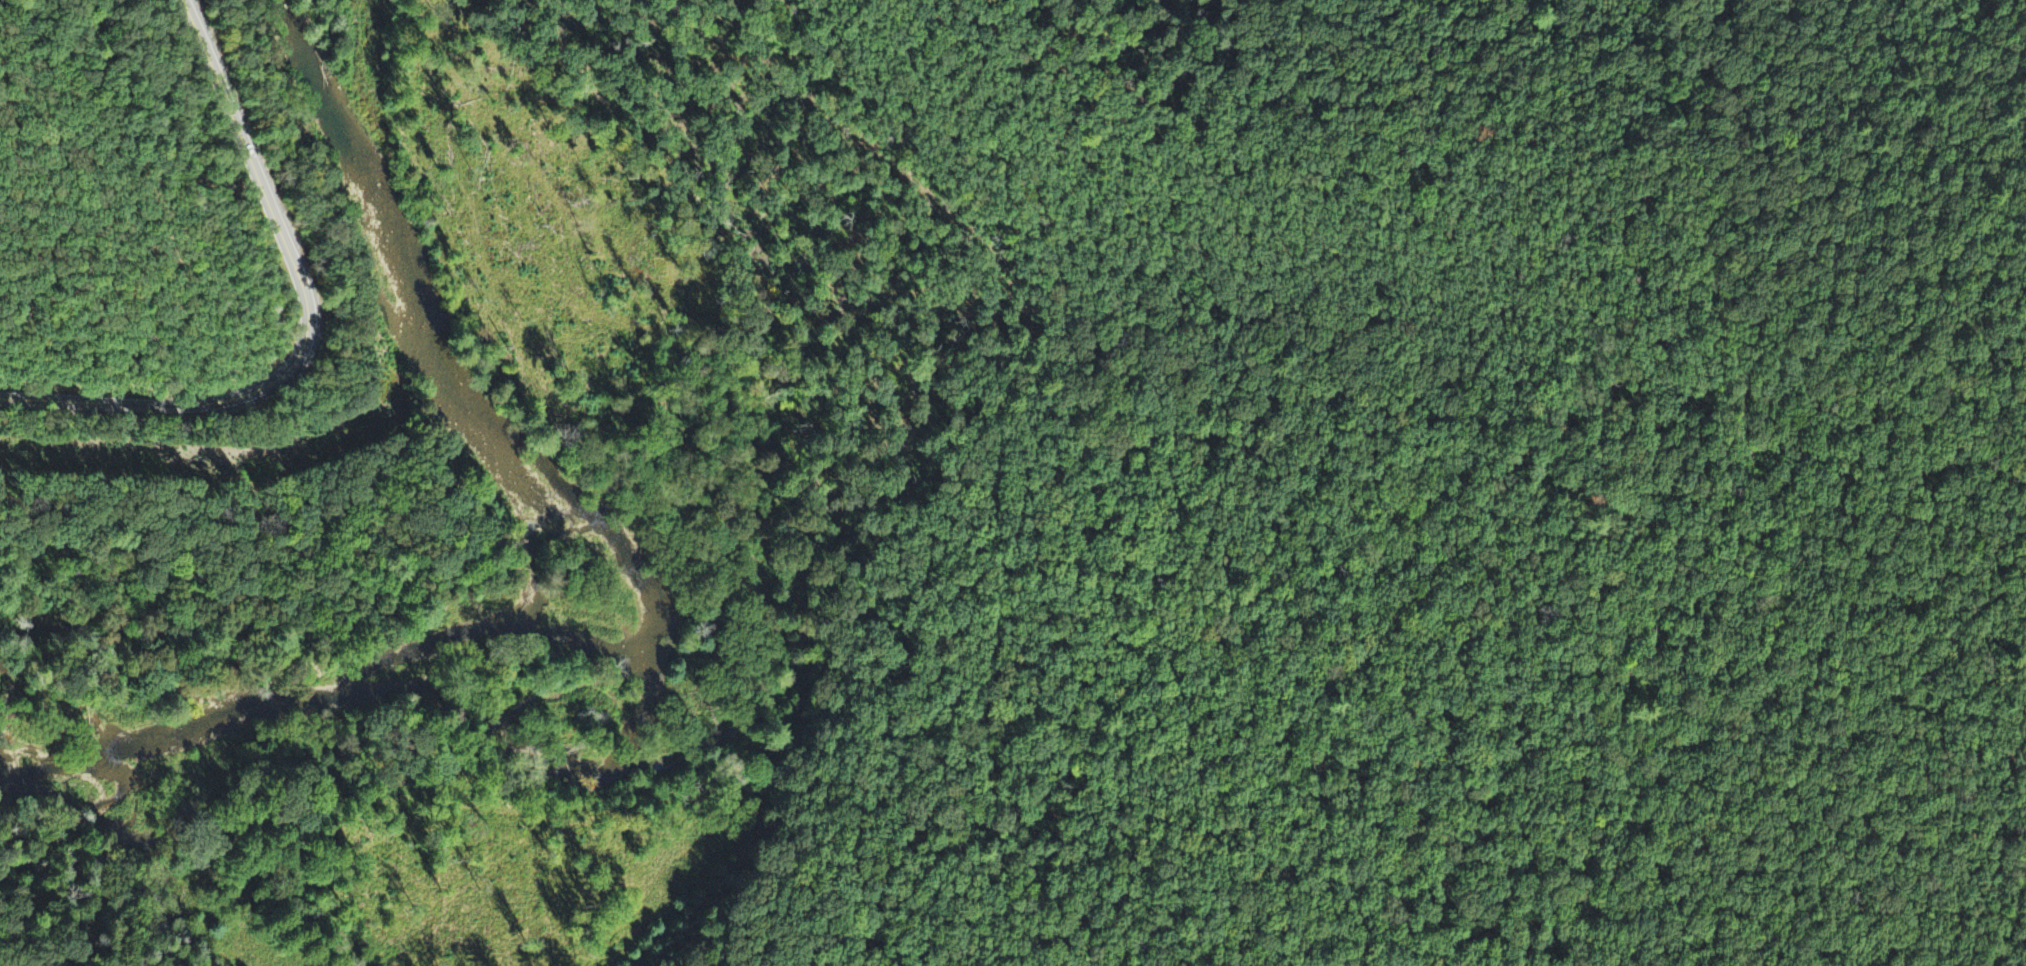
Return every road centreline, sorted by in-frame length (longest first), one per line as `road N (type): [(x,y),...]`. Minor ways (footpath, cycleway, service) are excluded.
road 1 (secondary): [(189,0),(297,297),(295,353),(270,385),(209,406),(0,400)]

